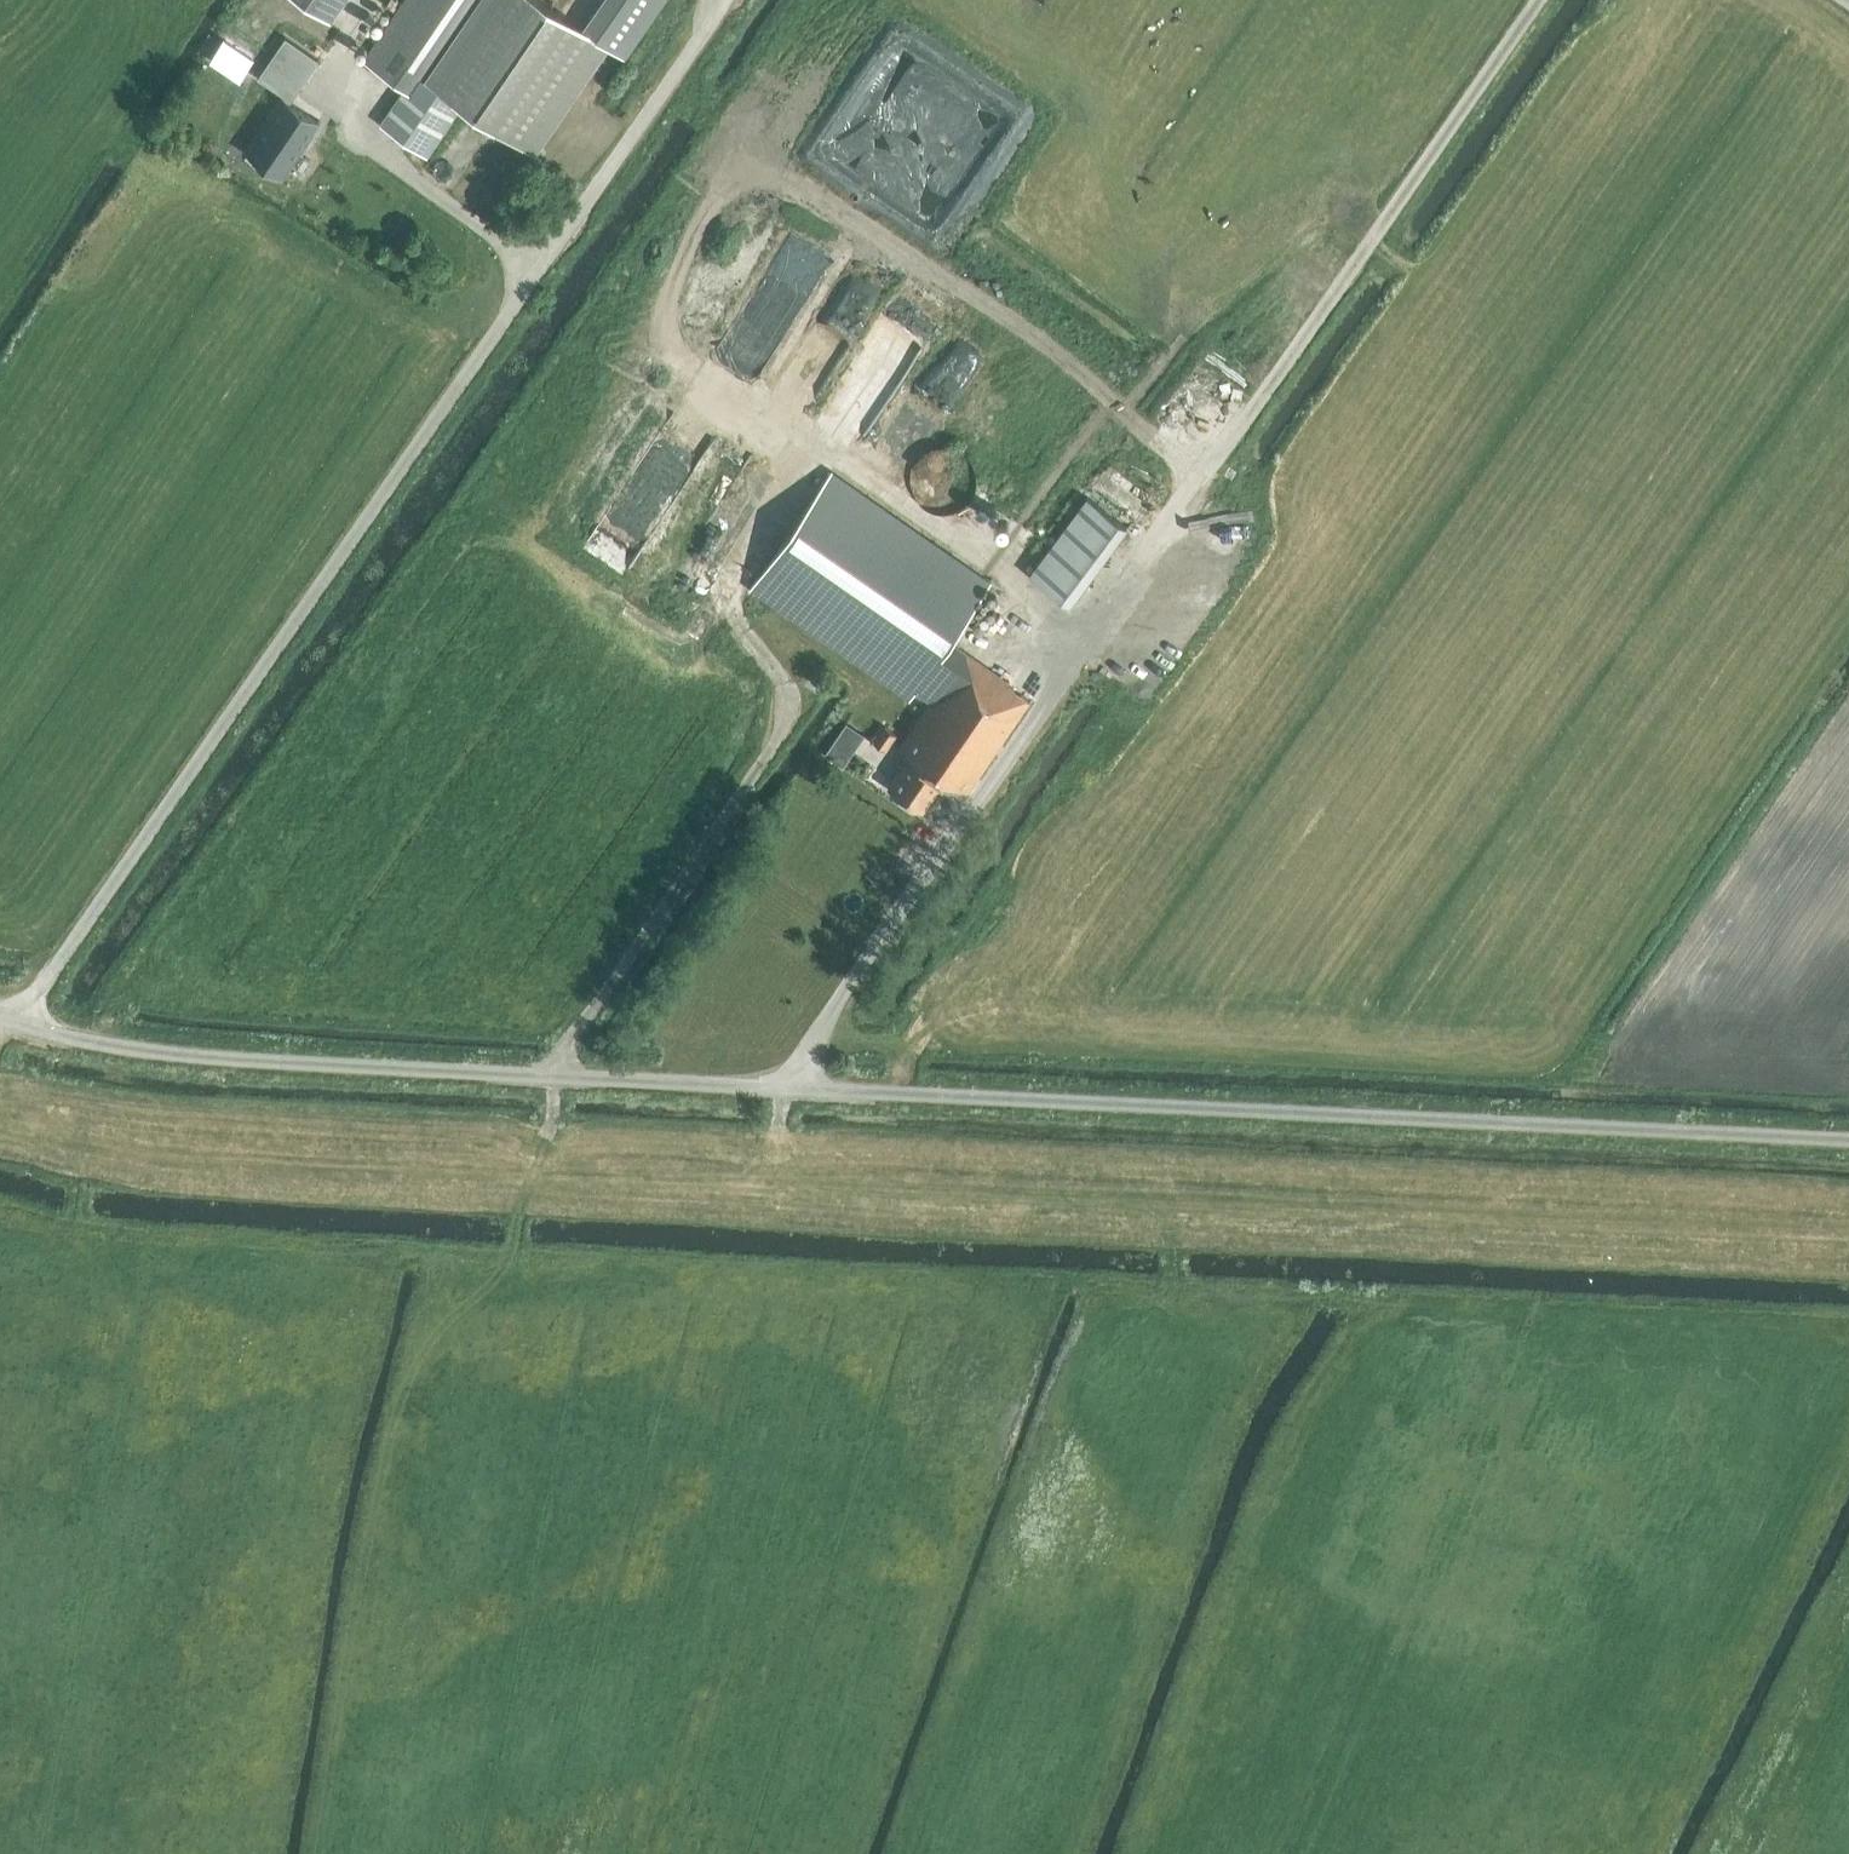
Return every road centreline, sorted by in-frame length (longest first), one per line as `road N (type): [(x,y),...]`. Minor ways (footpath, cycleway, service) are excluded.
road 1 (unclassified): [(1848,1148),(167,1059),(32,1028)]
road 2 (unclassified): [(32,1028),(47,988),(732,1)]

